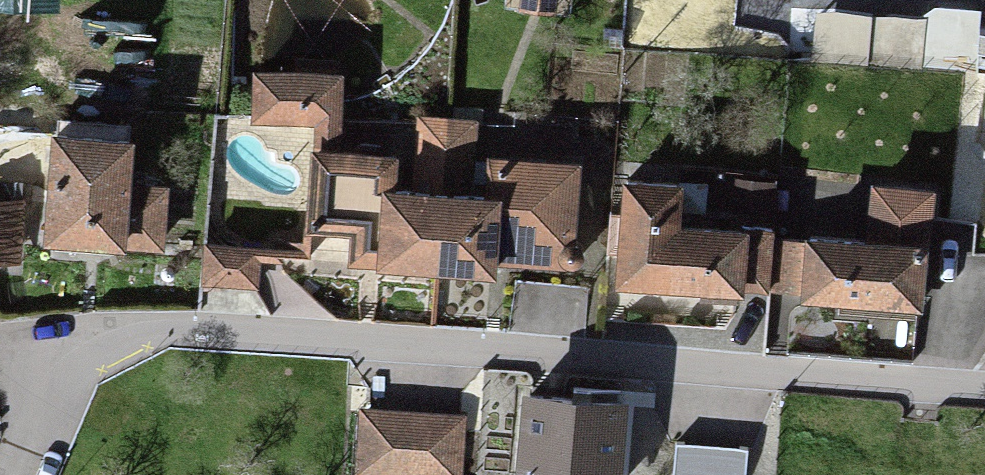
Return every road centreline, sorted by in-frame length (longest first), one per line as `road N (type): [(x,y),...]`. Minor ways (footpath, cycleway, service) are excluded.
road 1 (residential): [(984,394),(206,337),(120,349),(70,381),(29,474)]

